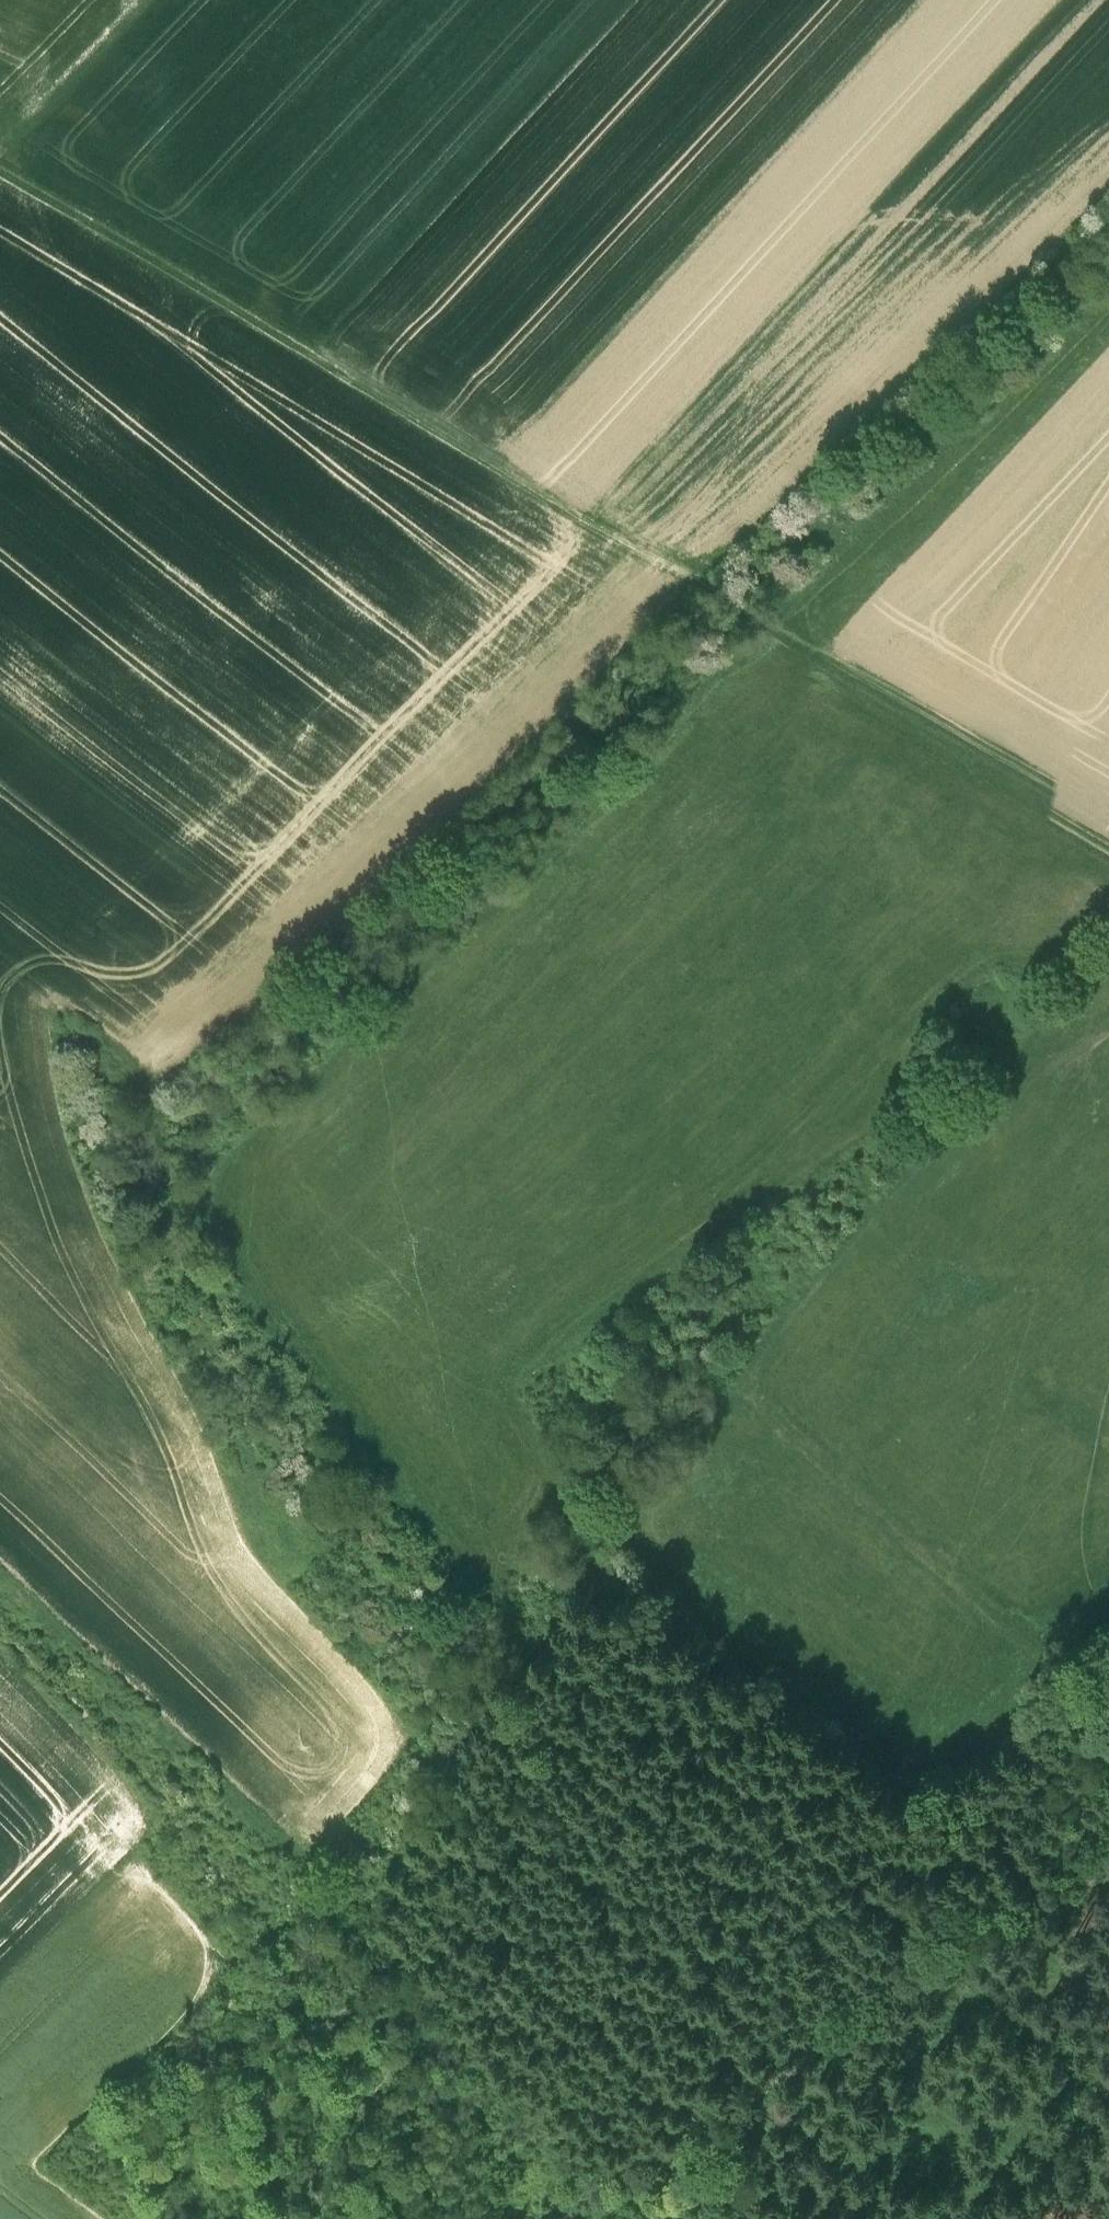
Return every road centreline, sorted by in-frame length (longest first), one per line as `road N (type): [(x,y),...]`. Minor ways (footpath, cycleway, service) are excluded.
road 1 (track): [(0,125),(1108,772)]
road 2 (track): [(1108,227),(768,577)]
road 3 (track): [(0,1621),(91,1720),(112,1776)]

